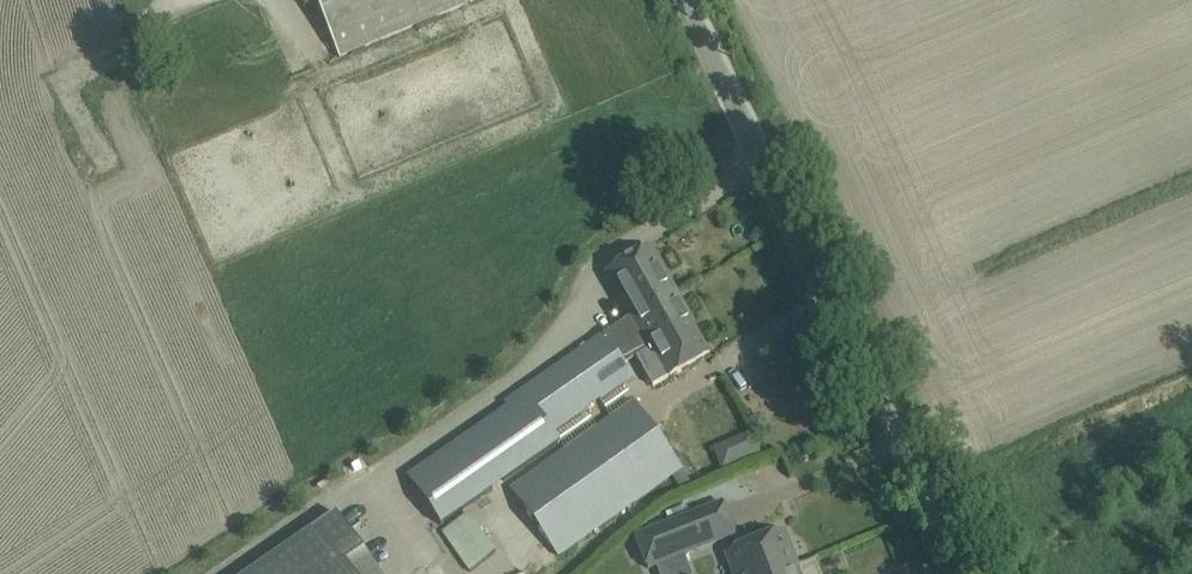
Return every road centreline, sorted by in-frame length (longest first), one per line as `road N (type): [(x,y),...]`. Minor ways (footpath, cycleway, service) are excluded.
road 1 (unclassified): [(955,573),(678,0)]

